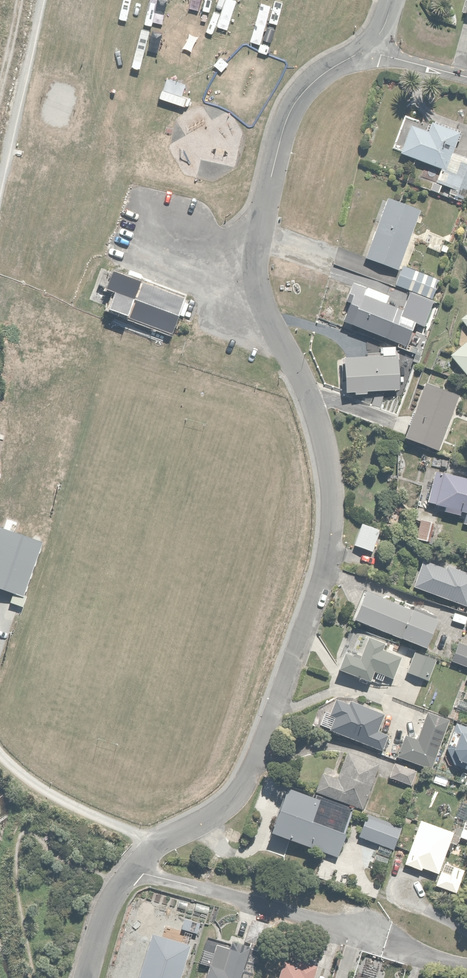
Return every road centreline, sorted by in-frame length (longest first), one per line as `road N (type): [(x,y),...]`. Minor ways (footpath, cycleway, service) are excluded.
road 1 (residential): [(364,50),(310,83),(295,103),(256,257),(269,317),(324,440),(333,513),(327,551),(250,778),(219,810),(126,869)]
road 2 (residential): [(396,949),(126,869)]

